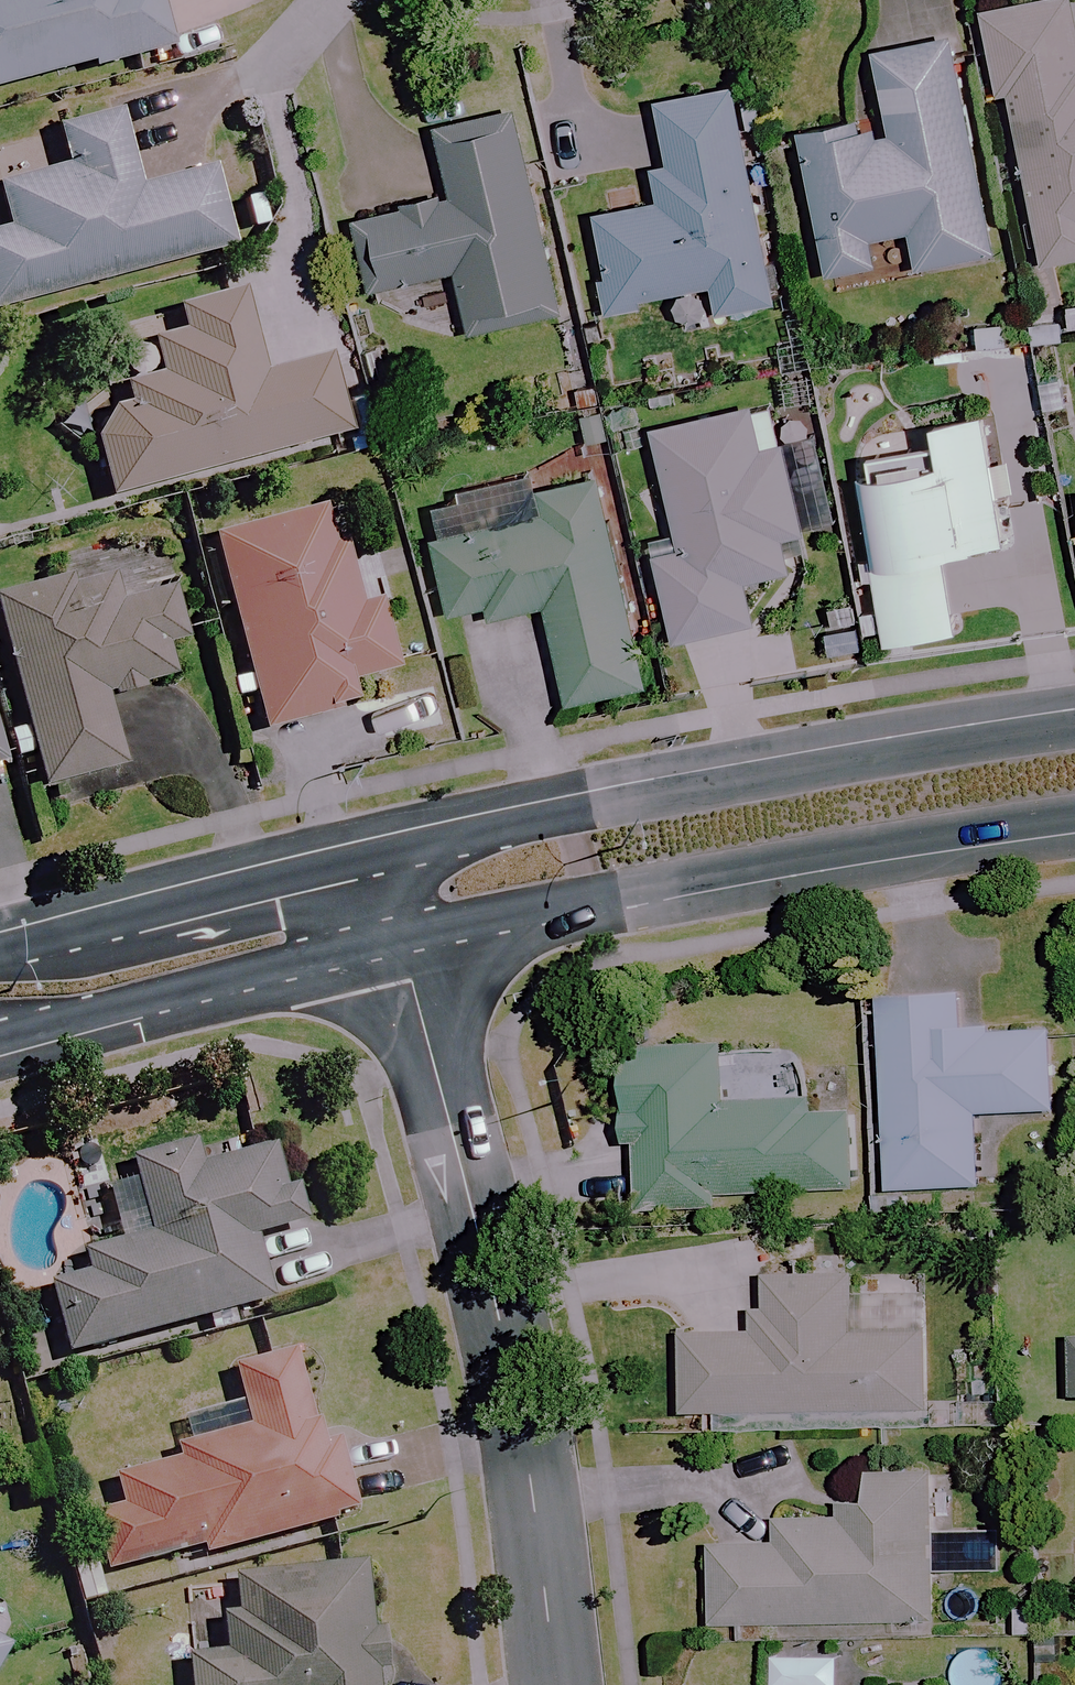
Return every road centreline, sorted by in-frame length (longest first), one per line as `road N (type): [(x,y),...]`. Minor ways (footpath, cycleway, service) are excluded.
road 1 (tertiary): [(554,1684),(514,1419),(398,939)]
road 2 (secondary): [(376,856),(714,786),(1074,727)]
road 3 (secondary): [(1074,816),(597,890),(398,939)]
road 4 (secondary): [(398,939),(0,1043)]
road 5 (secondary): [(0,955),(376,856)]

